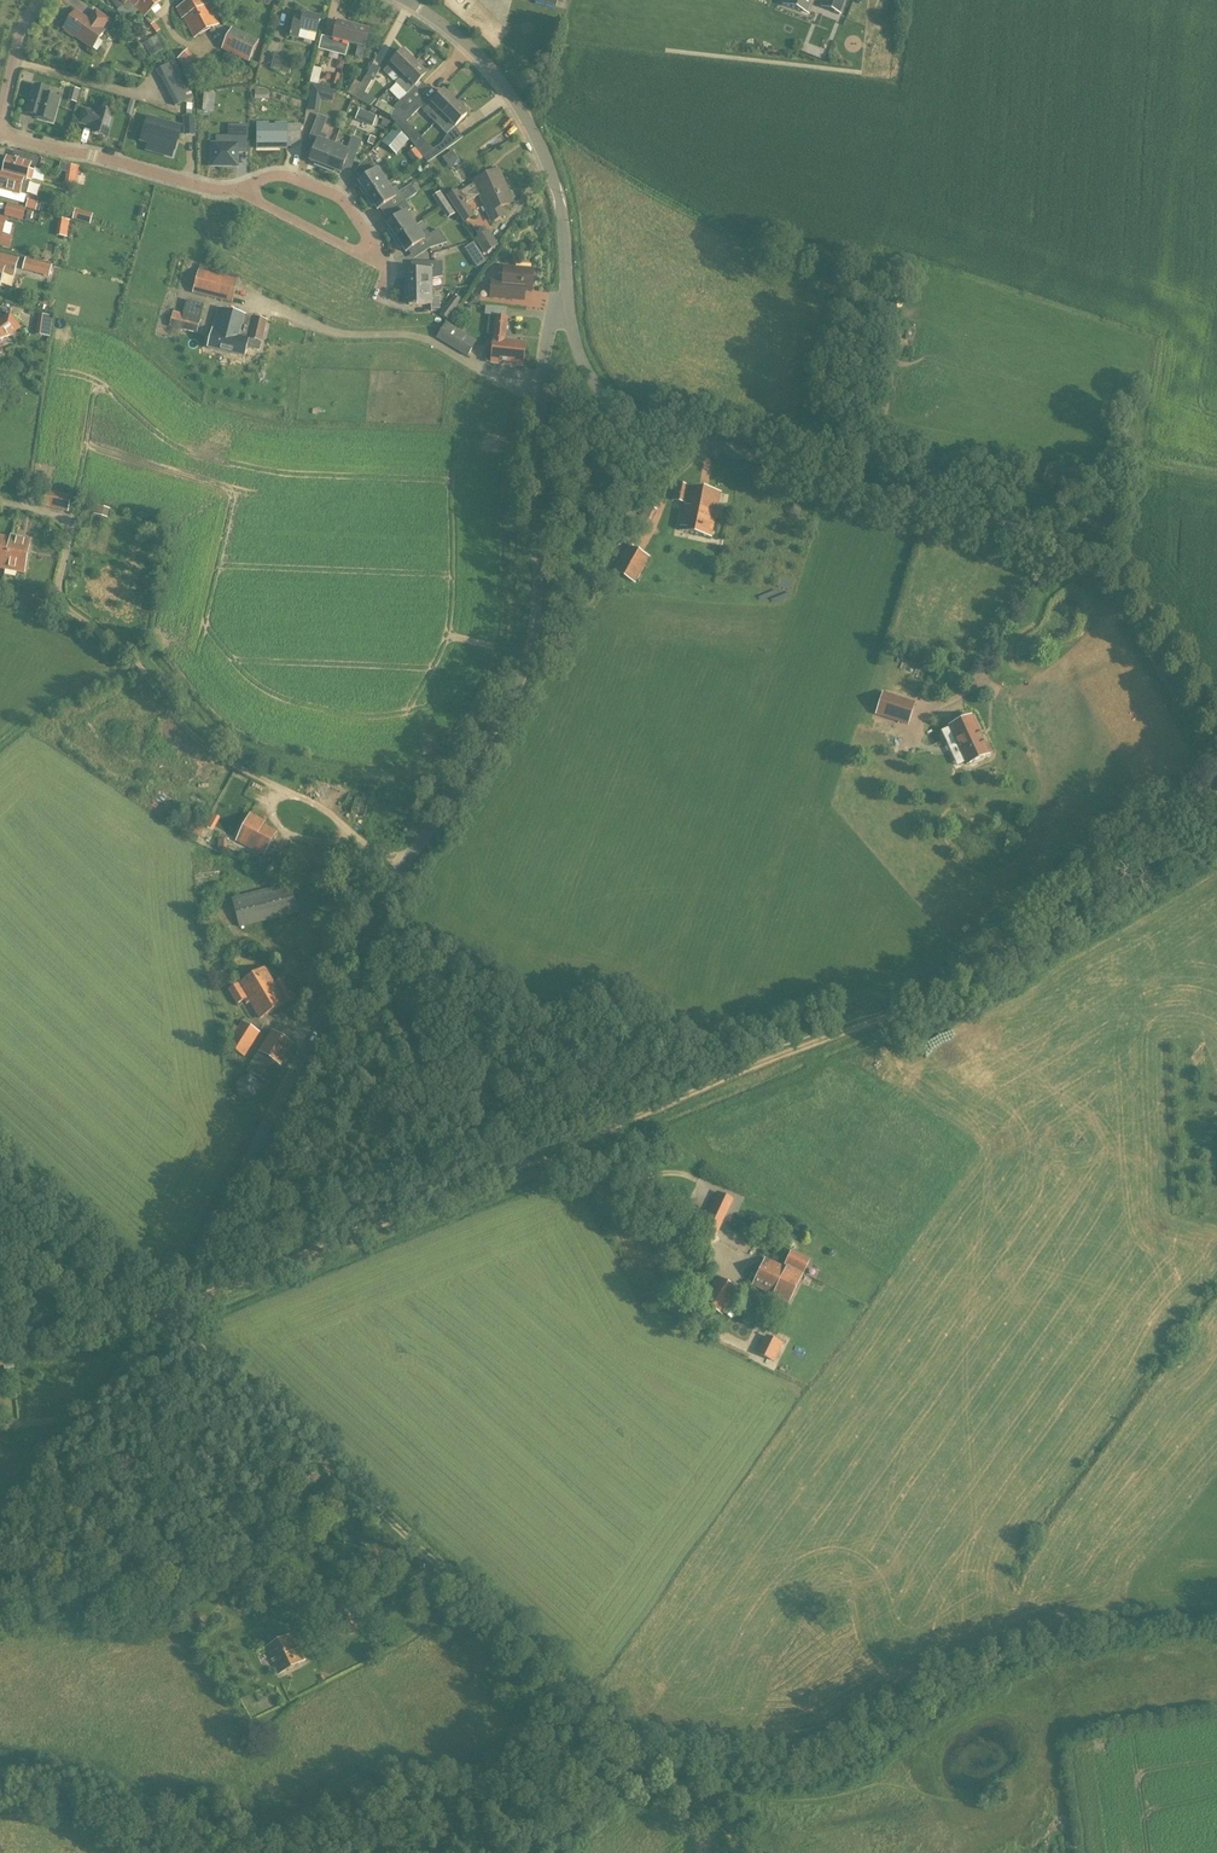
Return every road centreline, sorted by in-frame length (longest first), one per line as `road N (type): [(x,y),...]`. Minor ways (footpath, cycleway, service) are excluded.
road 1 (tertiary): [(0,1522),(169,1316),(356,947),(525,678),(530,487),(566,266)]
road 2 (track): [(169,1316),(791,1052),(924,1004),(976,974),(1117,841),(1216,792)]
road 3 (unclassified): [(1216,730),(1142,605),(1106,568),(1066,547),(682,449),(605,397),(579,346),(566,266)]
road 4 (track): [(169,1316),(752,1852)]
road 5 (tertiary): [(566,266),(555,176),(536,131),(477,51),(410,0)]
road 6 (residential): [(247,190),(281,175),(339,196),(372,254),(255,200)]
road 7 (residential): [(0,132),(201,185),(247,190)]
road 8 (track): [(169,1316),(0,1162)]
road 9 (residential): [(39,0),(22,24),(0,117)]

